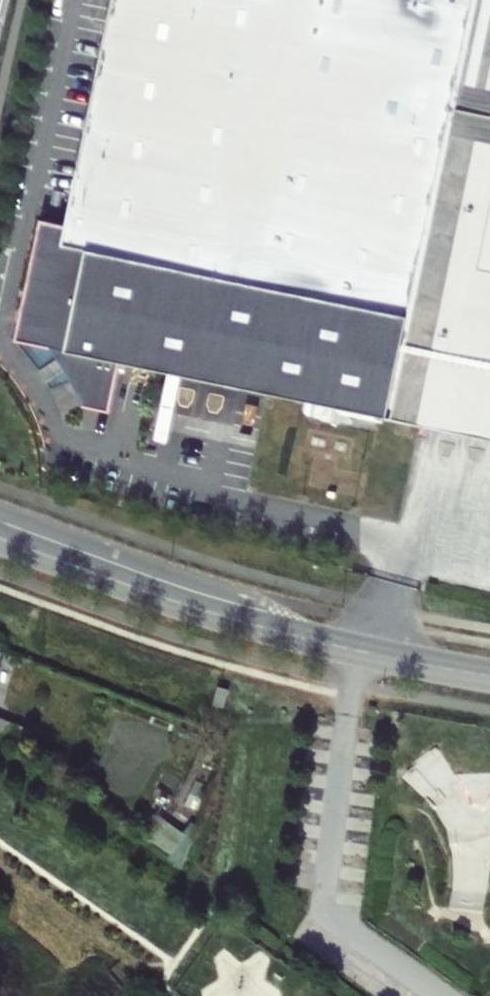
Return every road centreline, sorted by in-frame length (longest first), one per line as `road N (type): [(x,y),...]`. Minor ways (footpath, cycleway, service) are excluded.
road 1 (primary): [(0,541),(261,628),(489,676)]

